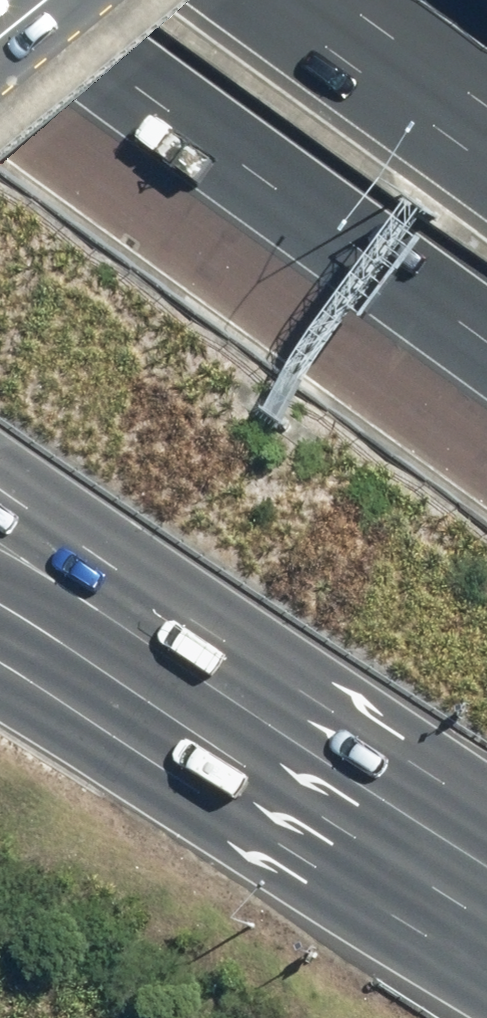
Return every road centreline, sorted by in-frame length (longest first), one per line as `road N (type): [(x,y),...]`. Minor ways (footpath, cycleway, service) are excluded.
road 1 (motorway): [(486,824),(332,722),(0,481)]
road 2 (motorway): [(486,921),(0,624)]
road 3 (motorway): [(486,314),(50,0)]
road 4 (motorway): [(342,0),(486,103)]

